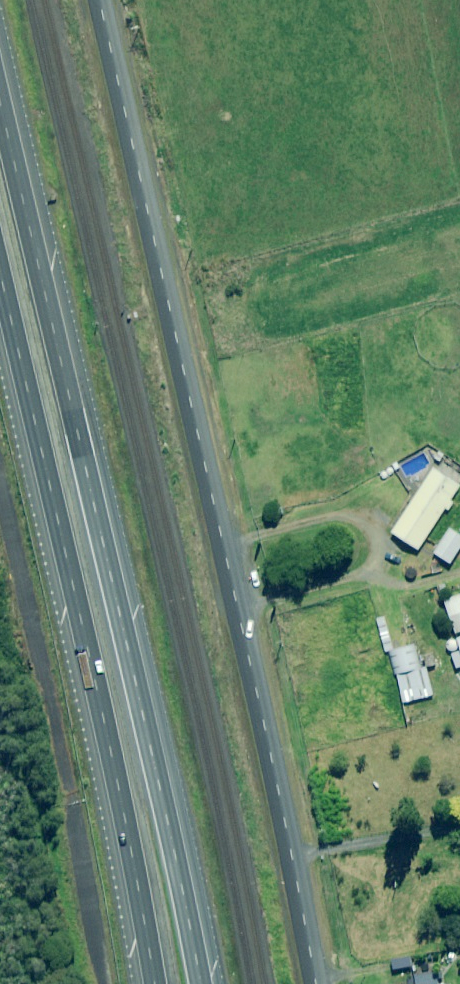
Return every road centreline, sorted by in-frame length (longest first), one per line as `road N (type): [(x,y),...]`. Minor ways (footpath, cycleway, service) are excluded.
road 1 (unclassified): [(102,0),(316,983)]
road 2 (motorway): [(0,89),(202,983)]
road 3 (motorway): [(153,983),(0,285)]
road 4 (unclassified): [(93,983),(61,810)]

